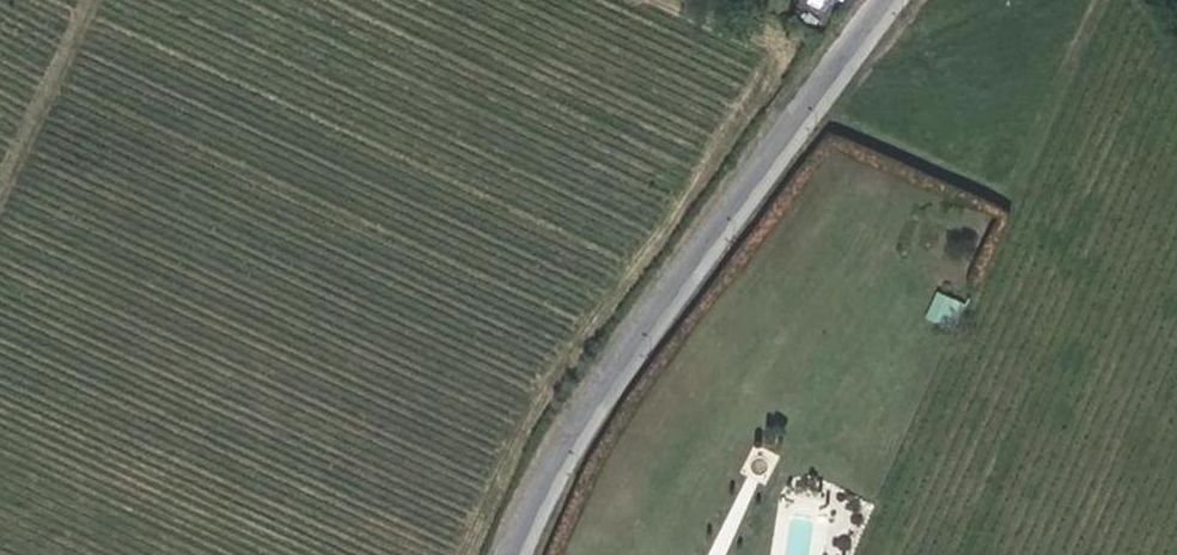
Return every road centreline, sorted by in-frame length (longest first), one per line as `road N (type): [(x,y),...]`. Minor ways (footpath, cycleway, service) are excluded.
road 1 (unclassified): [(512,554),(574,418),(897,0)]

